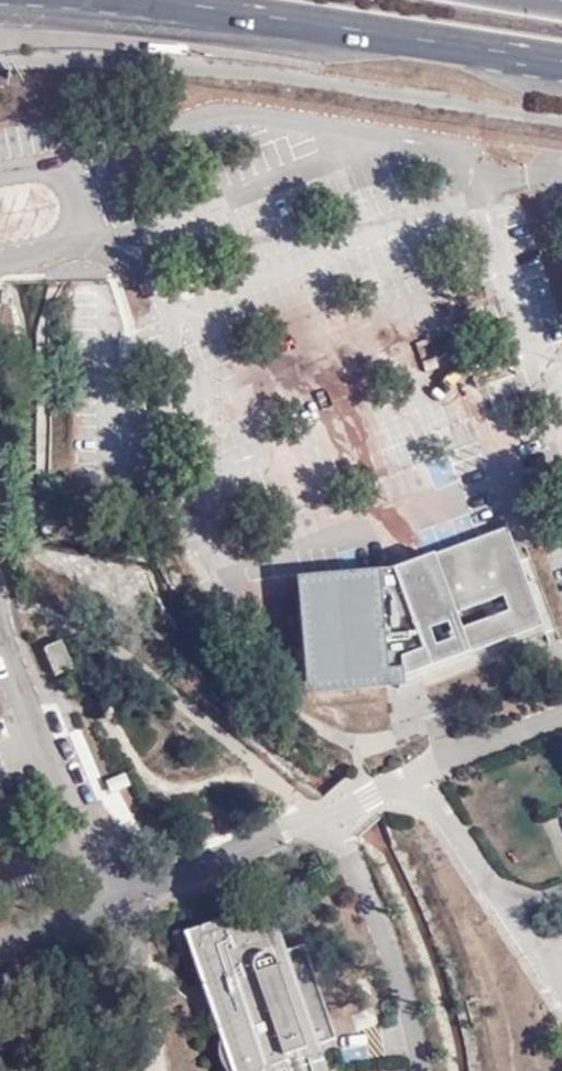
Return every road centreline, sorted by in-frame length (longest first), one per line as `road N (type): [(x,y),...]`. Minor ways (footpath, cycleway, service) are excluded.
road 1 (secondary): [(159,0),(561,59)]

